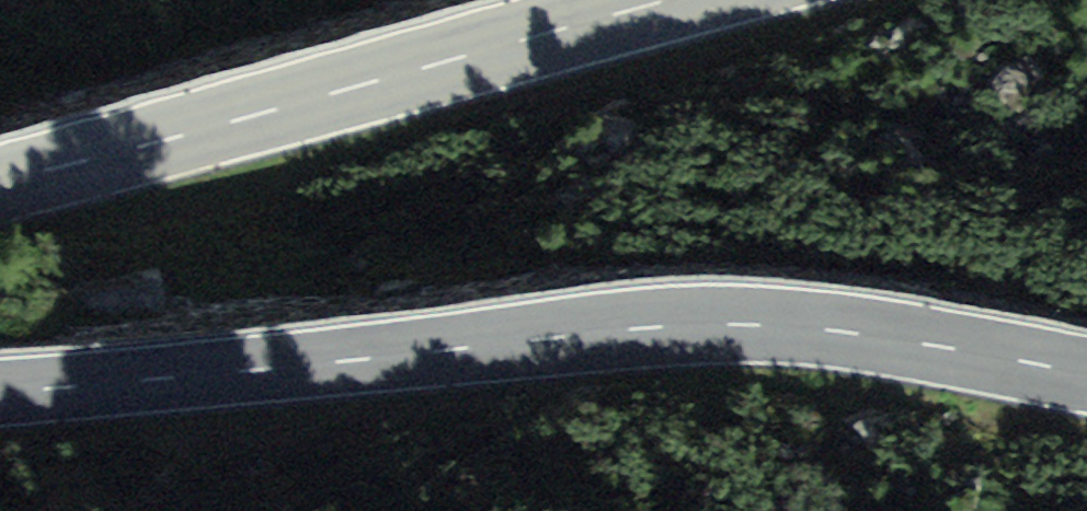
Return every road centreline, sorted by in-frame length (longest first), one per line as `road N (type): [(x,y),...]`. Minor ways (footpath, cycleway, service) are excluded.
road 1 (primary): [(1086,374),(846,331),(749,325),(0,393)]
road 2 (primary): [(0,184),(680,0)]

